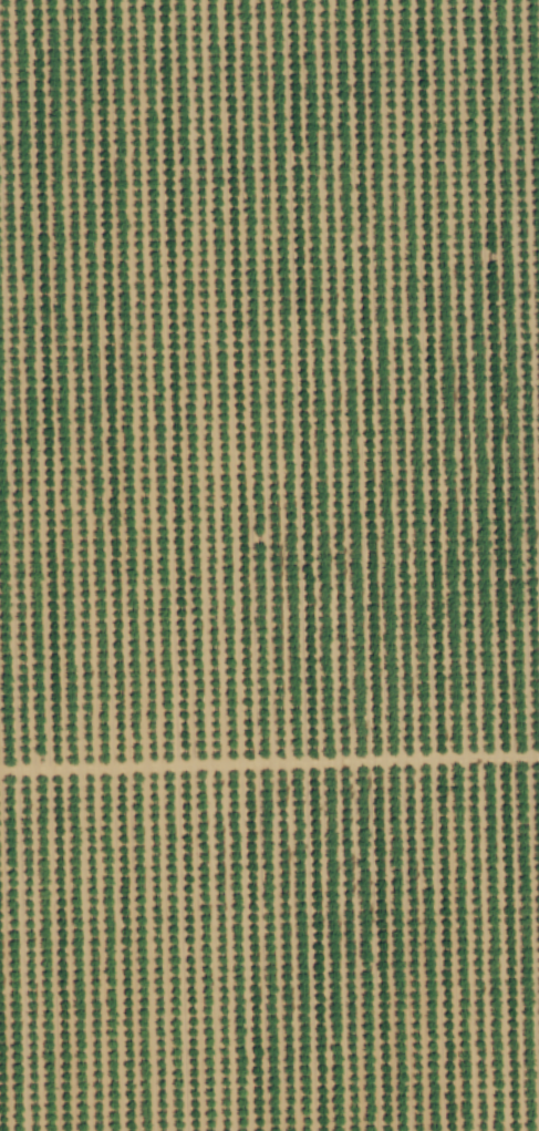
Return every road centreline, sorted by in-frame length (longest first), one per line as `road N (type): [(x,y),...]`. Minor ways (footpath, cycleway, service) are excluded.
road 1 (track): [(0,770),(538,755)]

